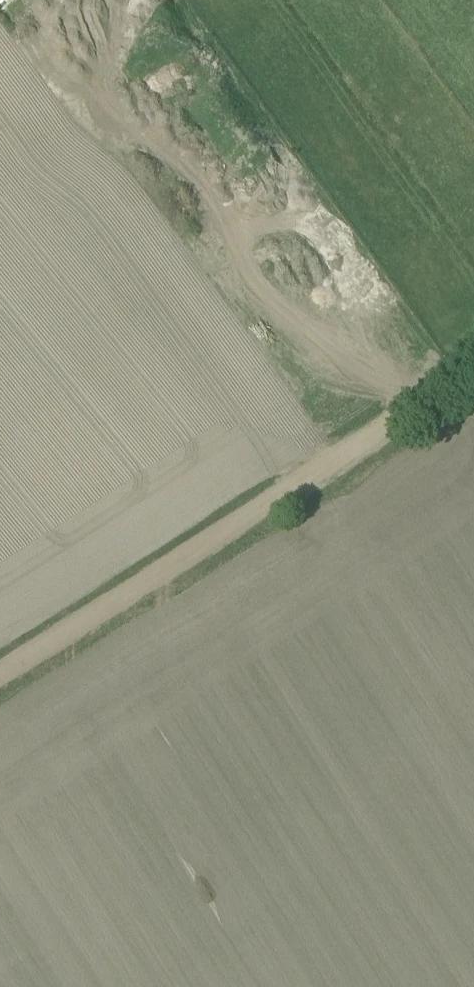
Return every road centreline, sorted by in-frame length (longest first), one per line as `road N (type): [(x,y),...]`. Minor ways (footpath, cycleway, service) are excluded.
road 1 (track): [(473,364),(0,673)]

